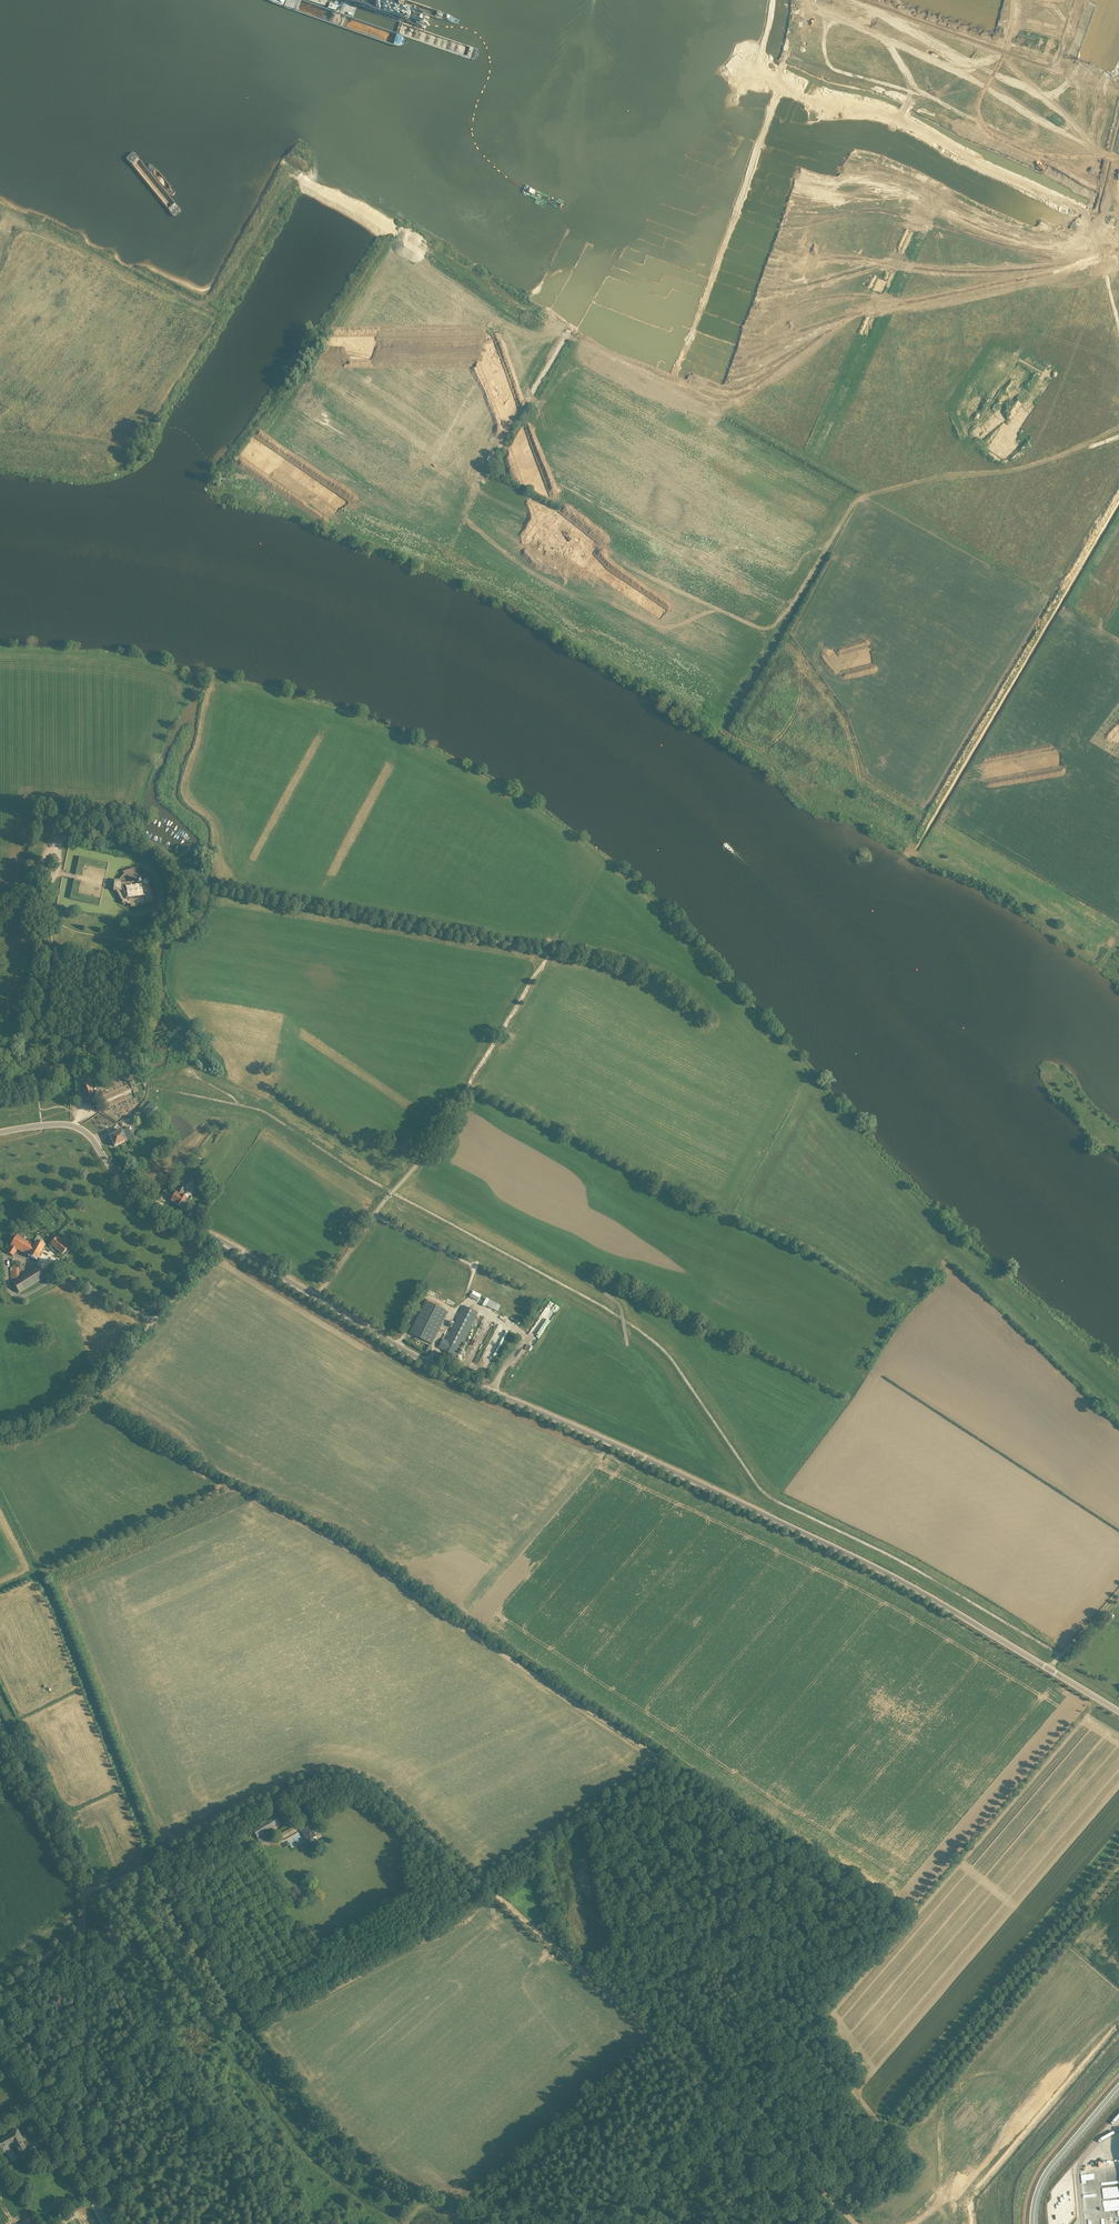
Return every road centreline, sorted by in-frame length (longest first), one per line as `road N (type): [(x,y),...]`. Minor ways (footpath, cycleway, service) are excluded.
road 1 (track): [(1118,401),(1069,389),(908,656),(835,740),(819,743),(744,710),(575,607),(669,384),(568,336),(542,334),(403,253),(393,233),(301,182),(289,184),(216,299)]
road 2 (track): [(1060,1655),(906,1564),(771,1498),(665,1351),(606,1308),(263,1111),(175,1091)]
road 3 (tertiary): [(1118,1711),(901,1581),(433,1365),(226,1242)]
road 4 (unclassified): [(859,2223),(690,2062),(379,1788),(316,1776),(84,1893)]
road 5 (track): [(88,1395),(210,1477),(336,1537),(658,1754),(659,1763),(482,1878)]
road 6 (track): [(292,902),(548,955),(421,1160),(316,1297)]
road 7 (track): [(601,542),(740,600),(908,656)]
road 8 (unclassified): [(78,2171),(84,1893)]
road 9 (tertiary): [(226,1242),(146,1198),(78,1128),(0,1132)]
road 10 (unclassified): [(0,1438),(64,1415),(155,1321)]
road 11 (unclassified): [(0,1253),(17,1295),(69,1277),(155,1321)]
road 12 (unclassified): [(84,1893),(0,1721)]
road 13 (tertiary): [(1118,2089),(1053,2164),(1034,2223)]
road 14 (unclassified): [(78,2171),(0,2056)]

